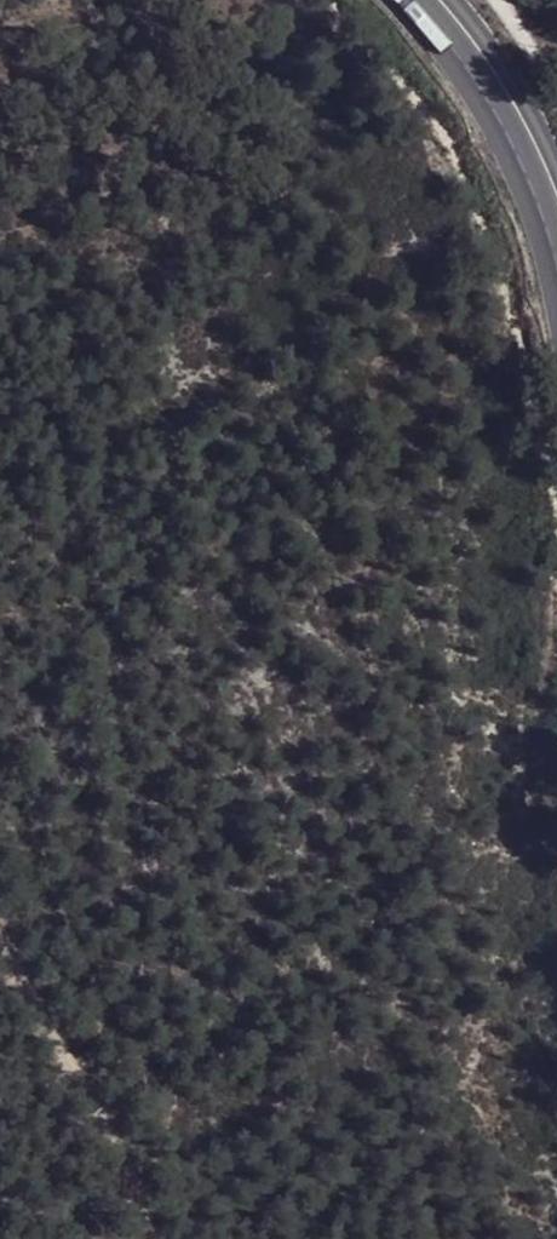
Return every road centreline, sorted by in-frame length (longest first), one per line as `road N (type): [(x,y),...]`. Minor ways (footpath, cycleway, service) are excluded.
road 1 (track): [(0,950),(92,1101),(157,1238)]
road 2 (tertiary): [(414,0),(502,119),(556,266)]

